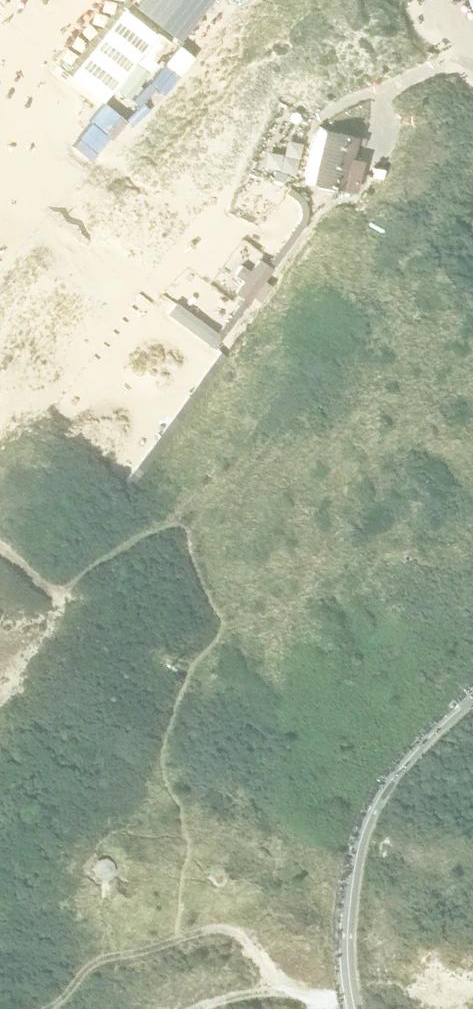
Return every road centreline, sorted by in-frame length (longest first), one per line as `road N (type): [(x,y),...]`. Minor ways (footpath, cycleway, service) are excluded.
road 1 (track): [(269,985),(234,932),(215,929),(86,961),(0,940)]
road 2 (track): [(0,699),(41,645),(58,600),(0,550)]

